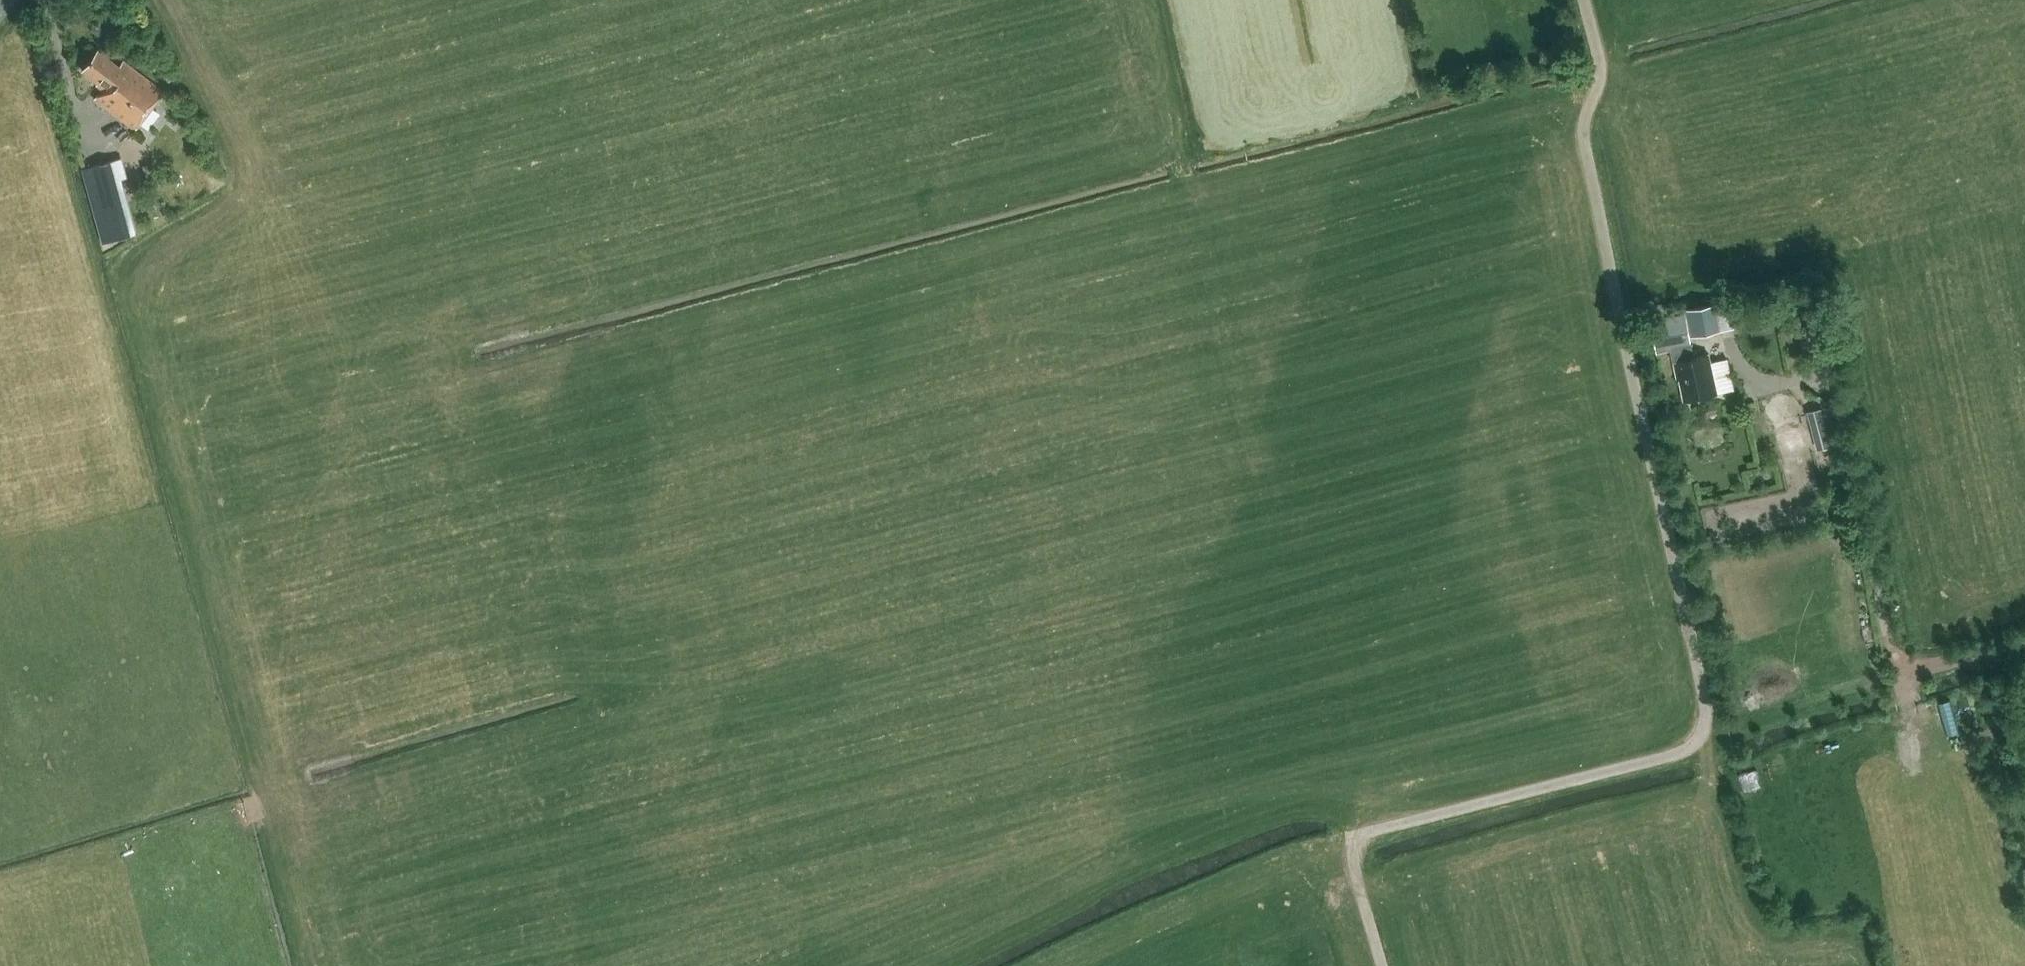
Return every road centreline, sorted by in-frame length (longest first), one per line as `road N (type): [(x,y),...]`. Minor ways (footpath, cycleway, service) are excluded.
road 1 (track): [(2024,642),(1915,672),(1898,662),(1821,360)]

